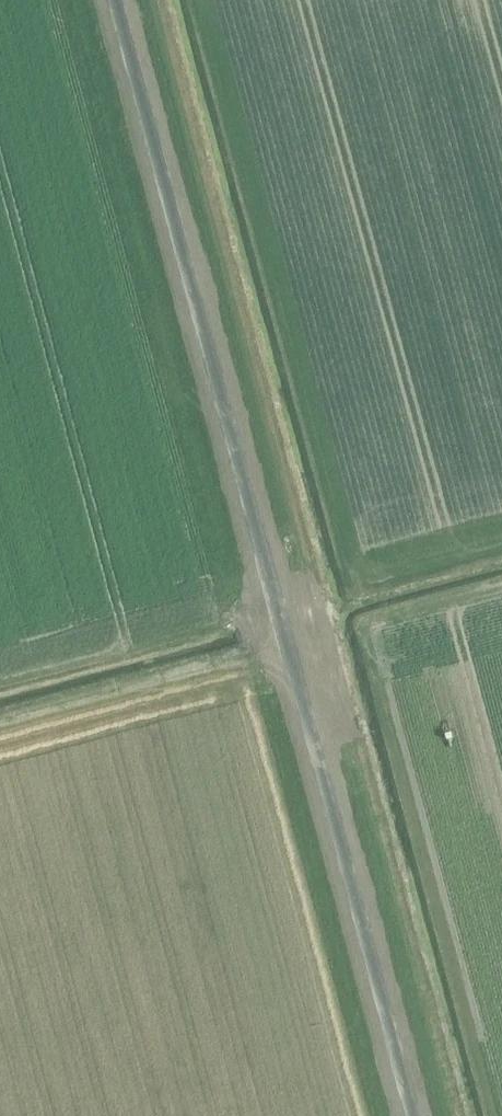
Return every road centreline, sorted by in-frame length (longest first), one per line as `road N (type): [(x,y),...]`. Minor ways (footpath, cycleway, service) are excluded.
road 1 (unclassified): [(414,1115),(117,0)]

